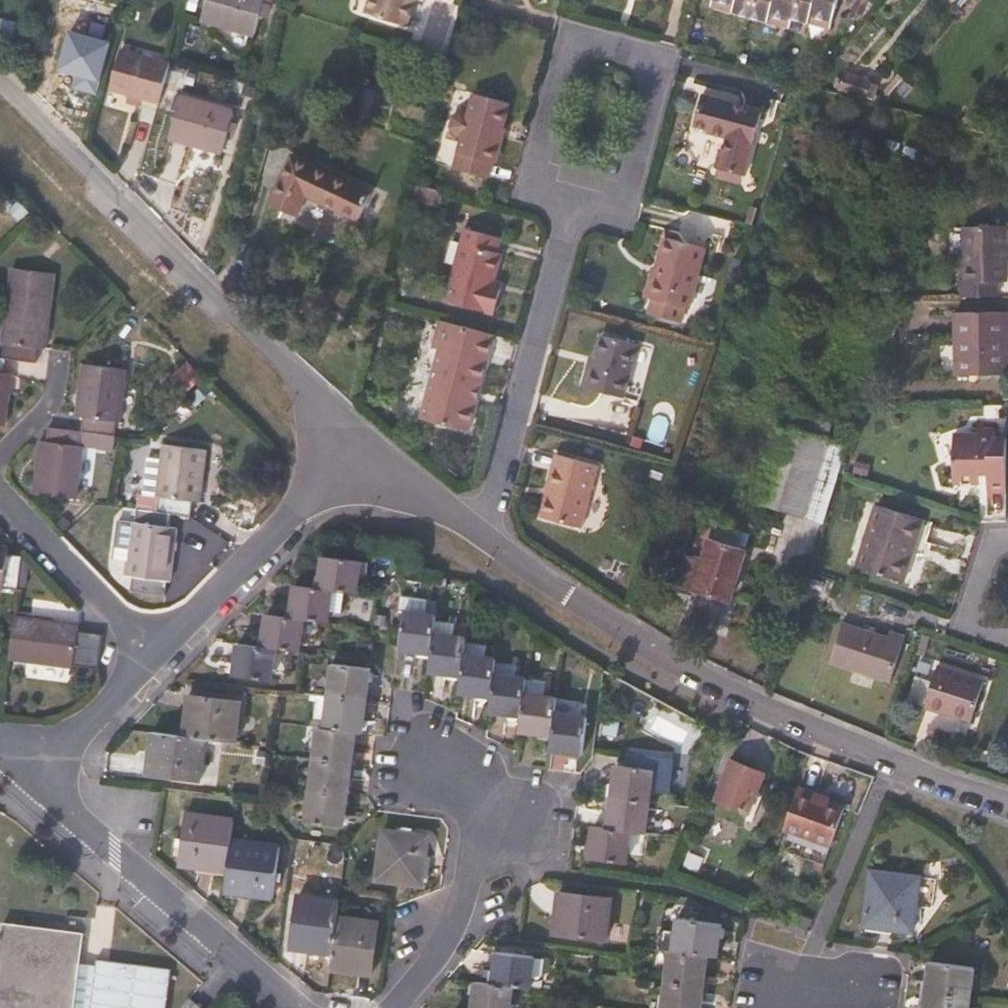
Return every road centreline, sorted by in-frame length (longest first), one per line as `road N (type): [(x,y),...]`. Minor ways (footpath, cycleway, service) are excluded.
road 1 (residential): [(1007,800),(760,711),(669,662),(475,528)]
road 2 (residential): [(365,441),(0,74)]
road 3 (residential): [(575,202),(531,190),(570,39),(665,64),(620,214)]
road 4 (residential): [(295,1007),(29,783)]
road 5 (residential): [(475,528),(490,502),(575,202)]
road 6 (residential): [(153,656),(365,441)]
road 7 (residential): [(484,809),(452,930),(392,1007)]
road 8 (residential): [(0,498),(153,656)]
road 9 (residential): [(29,783),(153,656)]
road 10 (residential): [(475,528),(365,441)]
road 11 (residential): [(770,1007),(773,985),(886,996)]
road 12 (residential): [(1007,539),(984,556),(973,604),(991,633),(1007,637)]
road 13 (residential): [(0,465),(56,404),(61,366)]

